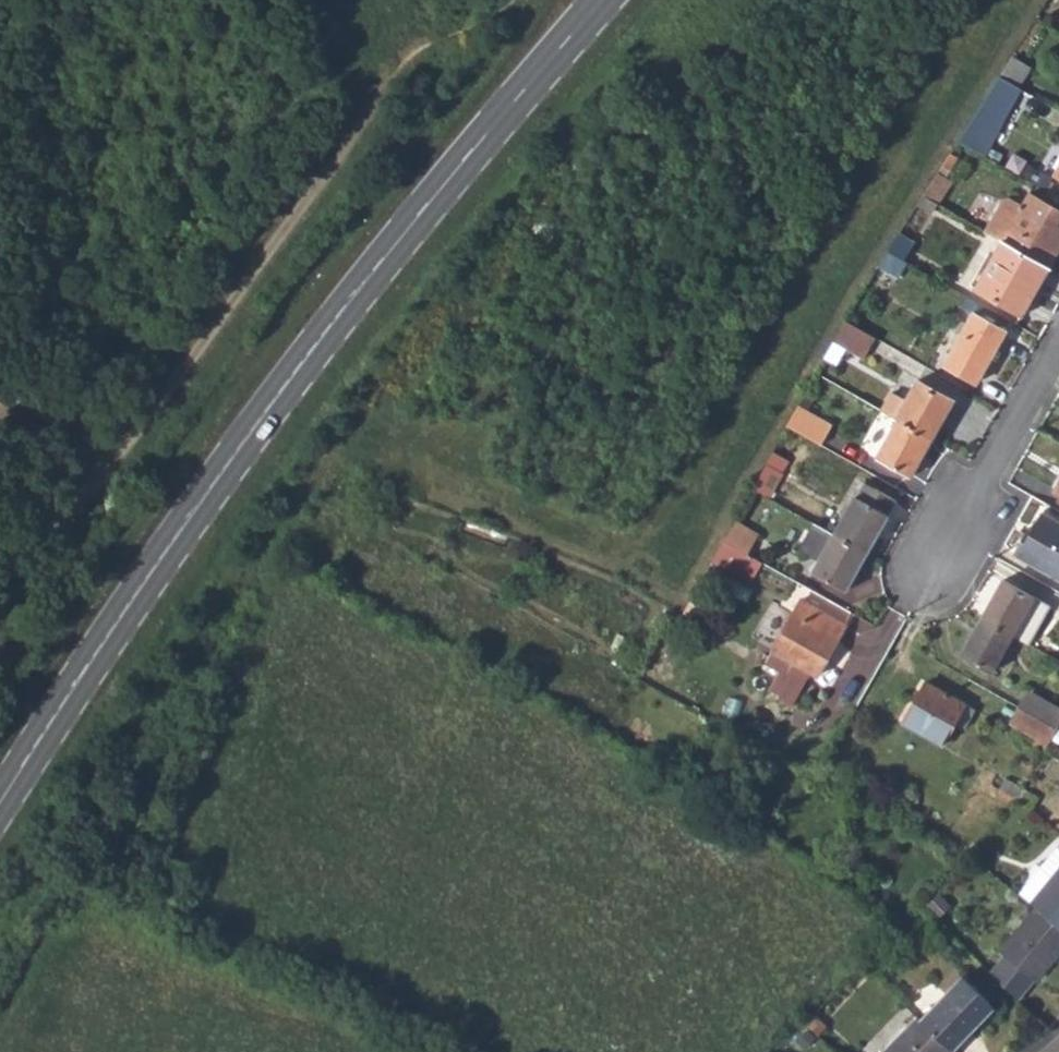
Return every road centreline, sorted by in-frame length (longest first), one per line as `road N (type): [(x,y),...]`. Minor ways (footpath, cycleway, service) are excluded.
road 1 (track): [(304,481),(337,439),(594,535),(651,520),(765,359),(802,283),(995,0)]
road 2 (secondary): [(603,0),(361,287),(214,484),(0,802)]
road 3 (track): [(0,601),(119,455),(421,42)]
road 4 (residential): [(947,548),(1058,351)]

